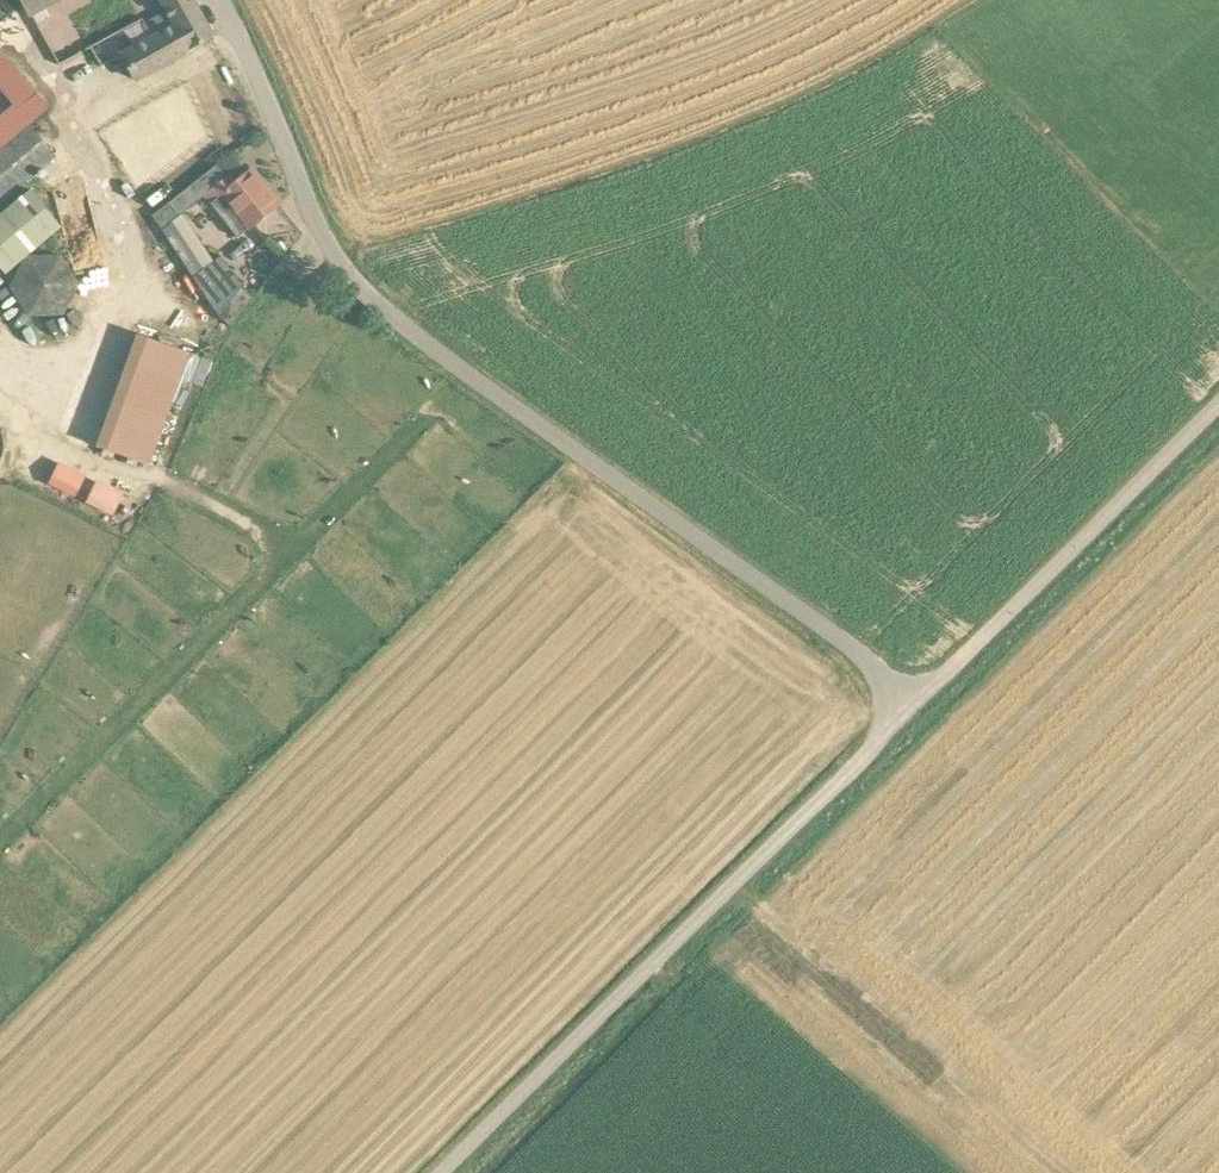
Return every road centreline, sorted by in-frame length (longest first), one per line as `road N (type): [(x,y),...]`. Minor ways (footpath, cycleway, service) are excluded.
road 1 (unclassified): [(911,705),(852,649),(498,397),(344,273),(217,0)]
road 2 (unclassified): [(441,1172),(911,705)]
road 3 (unclassified): [(911,705),(1218,404)]

